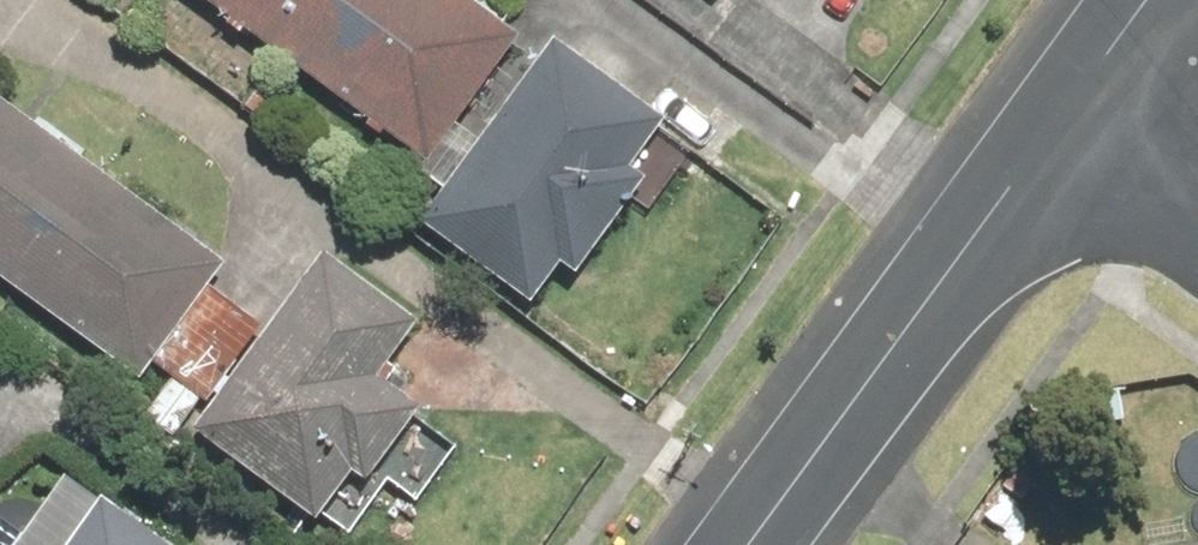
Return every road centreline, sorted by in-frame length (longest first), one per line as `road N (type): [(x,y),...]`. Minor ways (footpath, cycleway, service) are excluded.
road 1 (residential): [(1060,124),(754,544)]
road 2 (residential): [(1197,225),(1060,124)]
road 3 (residential): [(1149,0),(1060,124)]

